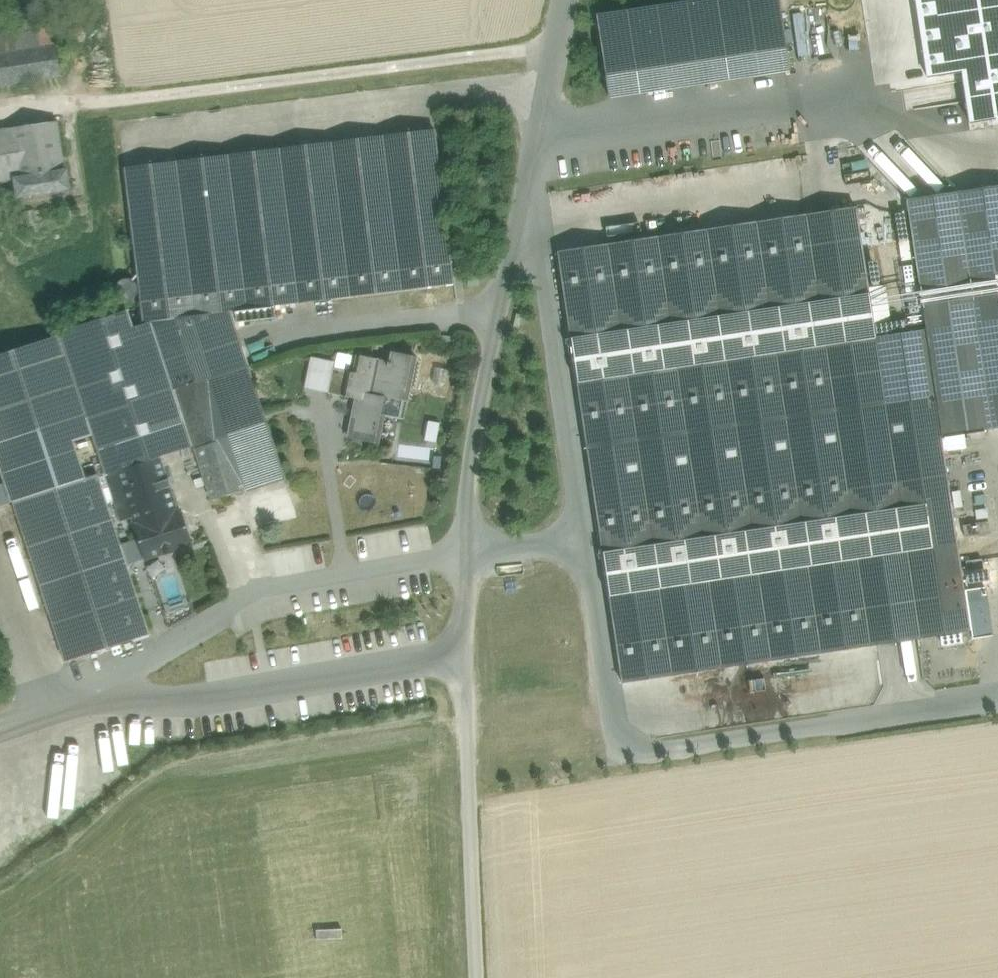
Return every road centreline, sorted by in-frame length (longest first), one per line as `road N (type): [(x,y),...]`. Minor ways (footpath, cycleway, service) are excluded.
road 1 (unclassified): [(479,977),(466,664),(470,464),(569,0)]

